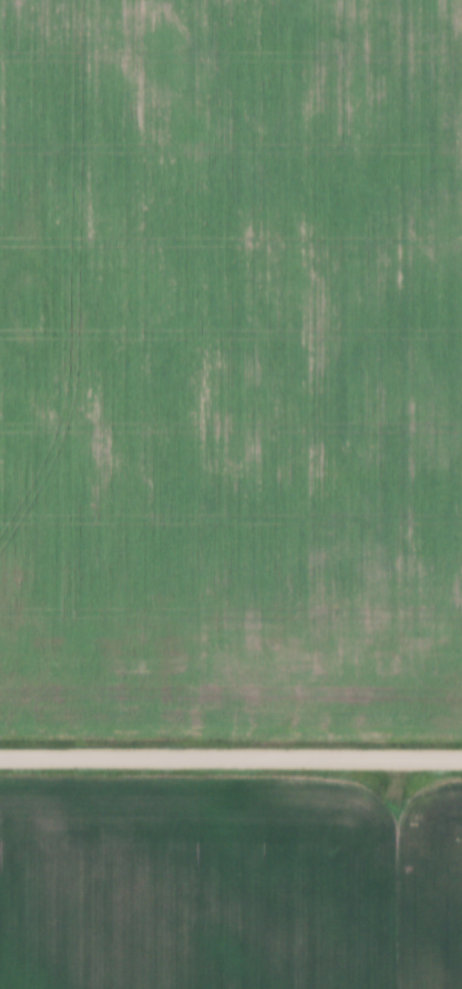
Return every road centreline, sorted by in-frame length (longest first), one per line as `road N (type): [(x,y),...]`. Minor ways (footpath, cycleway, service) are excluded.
road 1 (residential): [(461,761),(0,757)]

